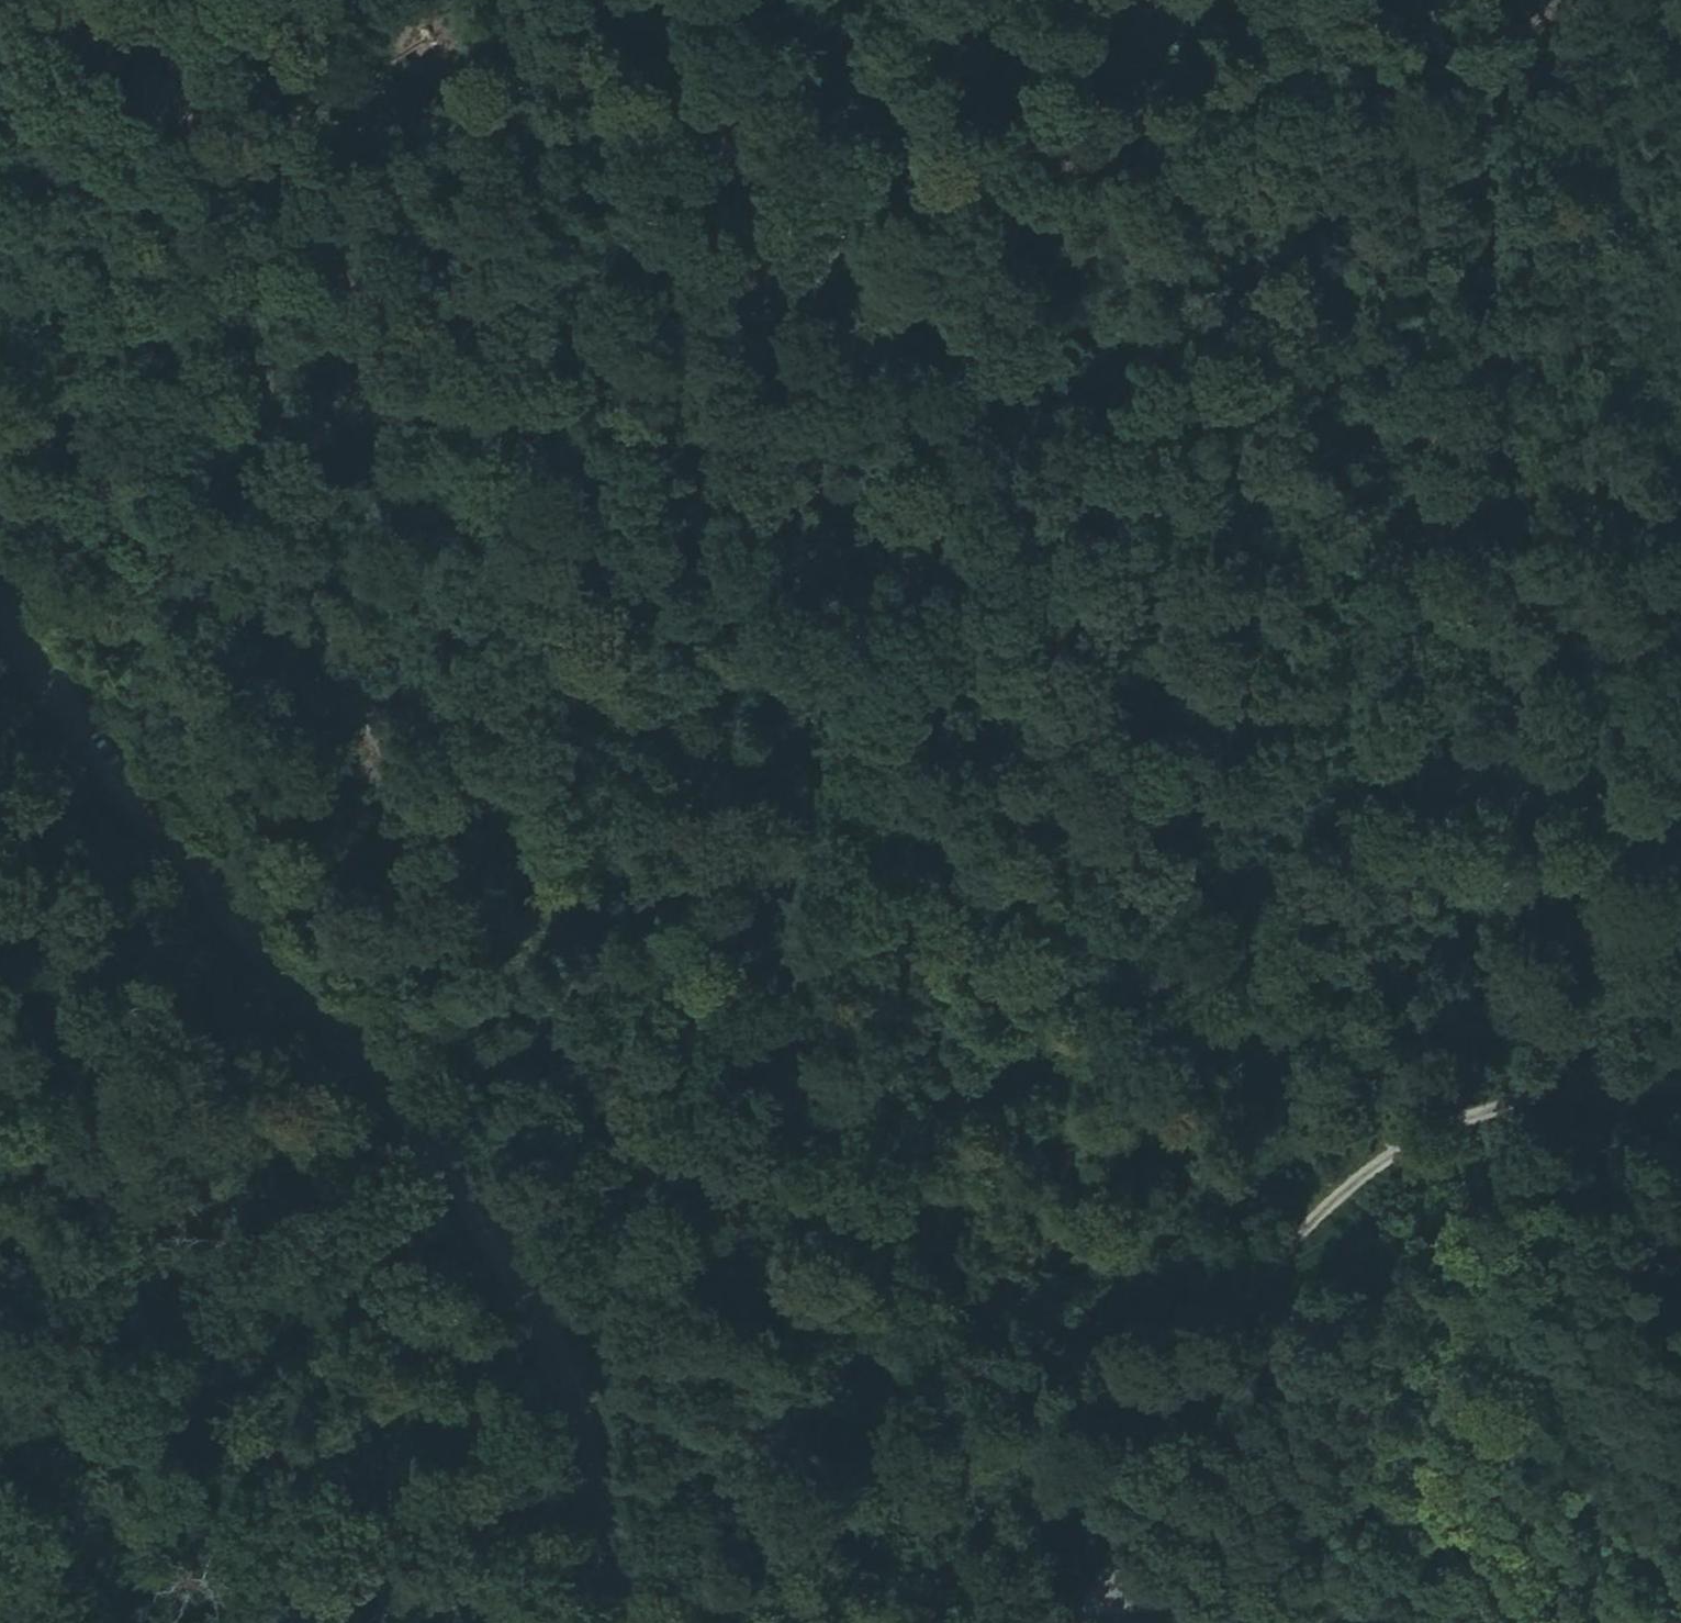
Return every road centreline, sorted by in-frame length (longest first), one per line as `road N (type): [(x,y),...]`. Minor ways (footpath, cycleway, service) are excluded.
road 1 (tertiary): [(0,624),(457,1201),(534,1340),(610,1555),(620,1622)]
road 2 (track): [(1123,1622),(1126,1530),(1143,1483),(1212,1343),(1262,1275),(1411,1145),(1547,1097),(1680,1092)]

